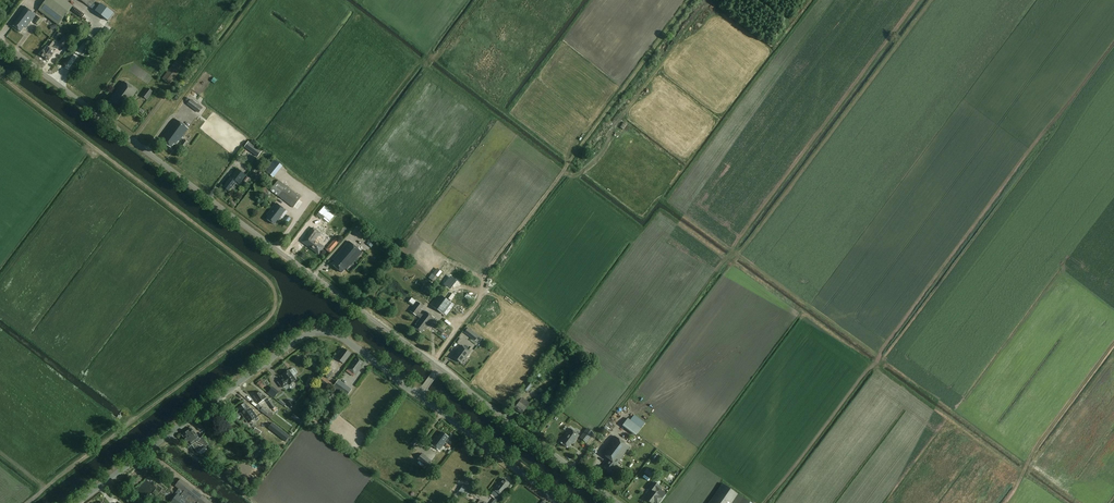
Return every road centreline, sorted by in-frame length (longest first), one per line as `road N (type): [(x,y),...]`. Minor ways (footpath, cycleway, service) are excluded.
road 1 (track): [(0,76),(276,295),(266,322),(28,502)]
road 2 (tertiary): [(439,368),(0,41)]
road 3 (track): [(456,330),(494,262),(690,0)]
road 4 (tertiary): [(76,502),(299,339),(321,332)]
road 5 (unclassified): [(618,502),(439,368)]
road 6 (tertiary): [(563,502),(419,394)]

